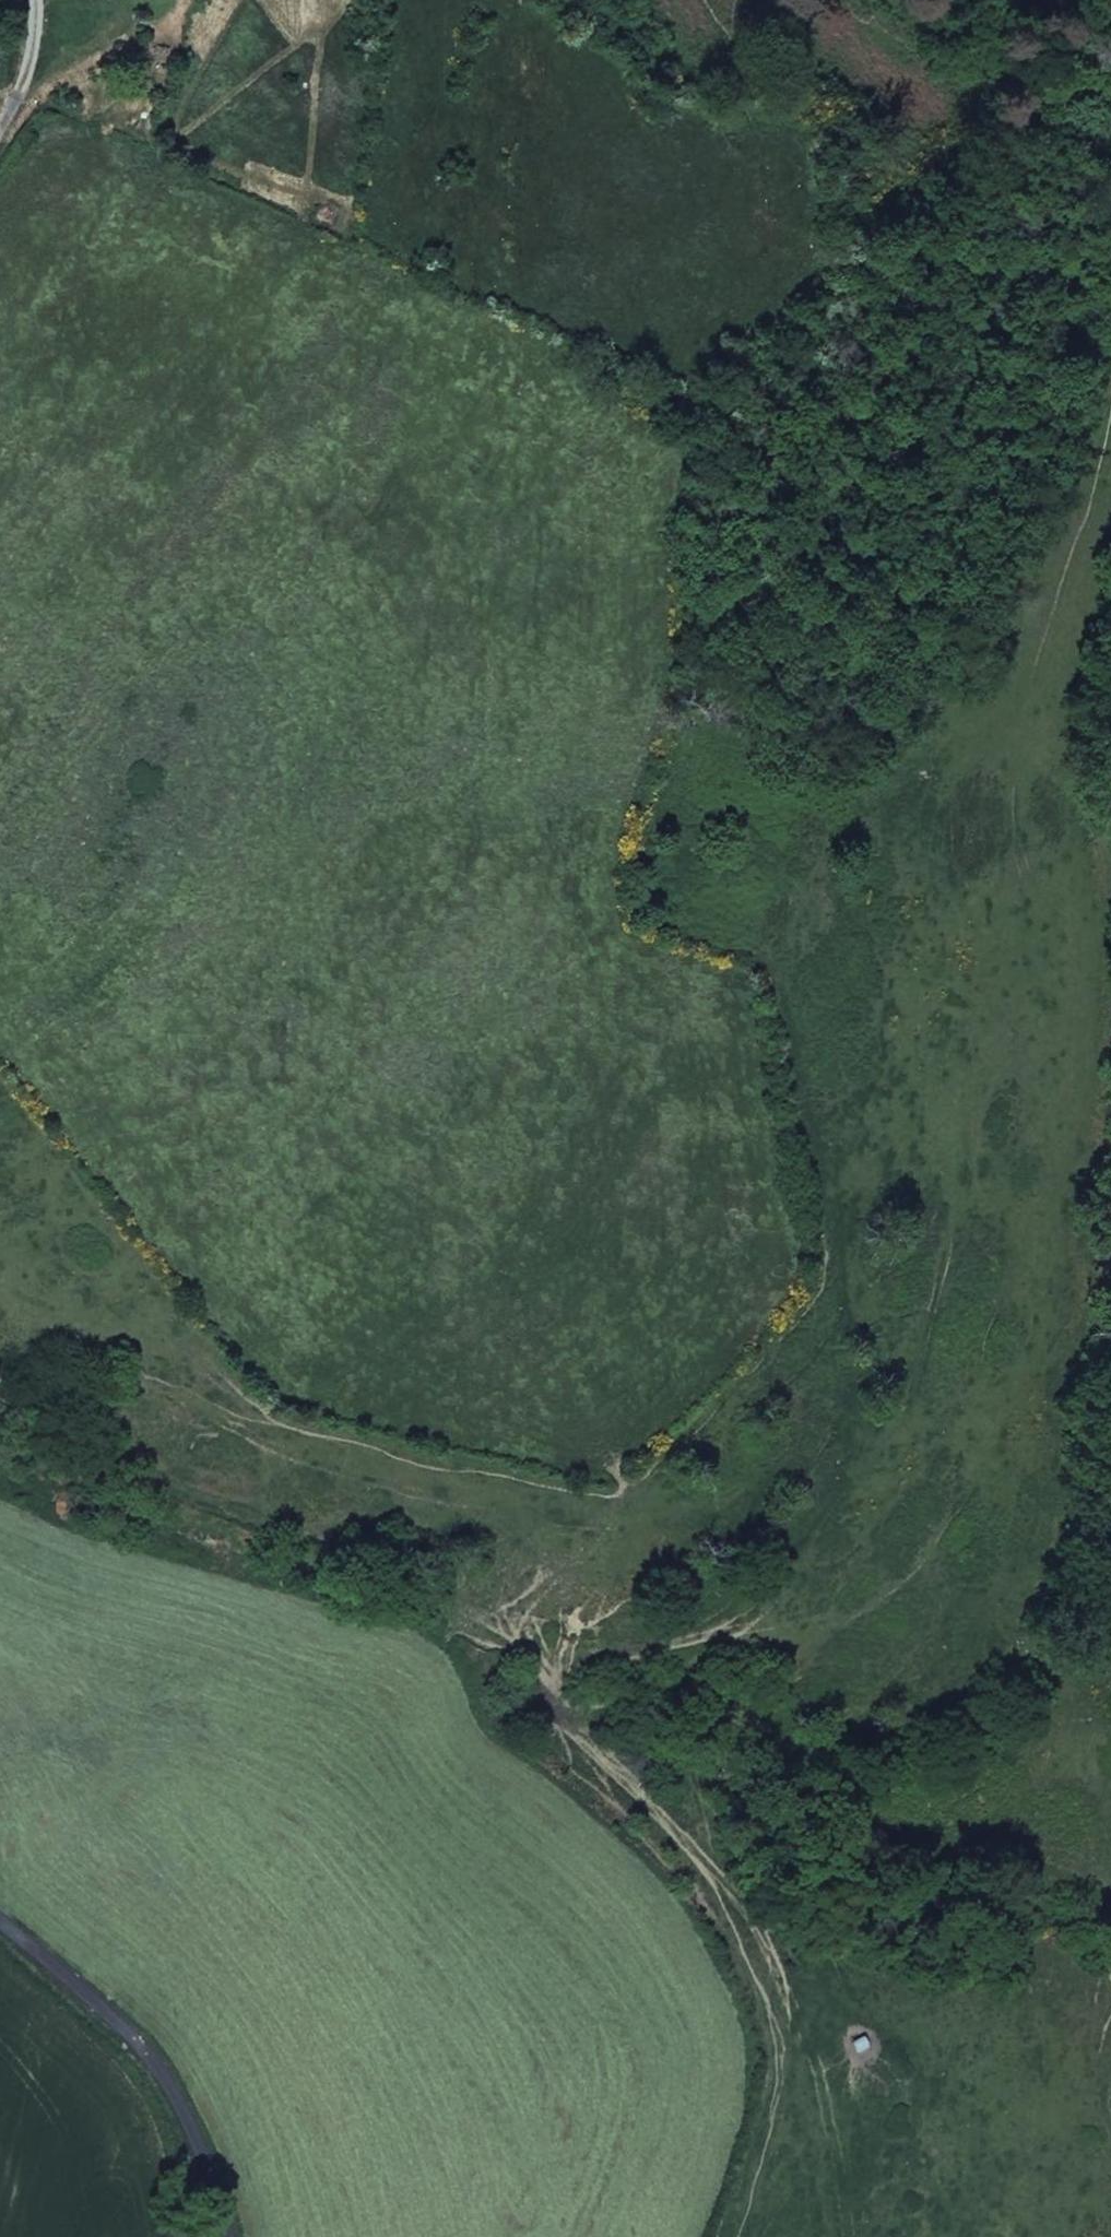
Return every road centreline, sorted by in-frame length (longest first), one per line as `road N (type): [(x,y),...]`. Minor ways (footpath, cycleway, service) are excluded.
road 1 (unclassified): [(226,2236),(193,2138),(162,2080),(125,2029),(0,1919)]
road 2 (unclassified): [(32,0),(33,50),(0,125)]

